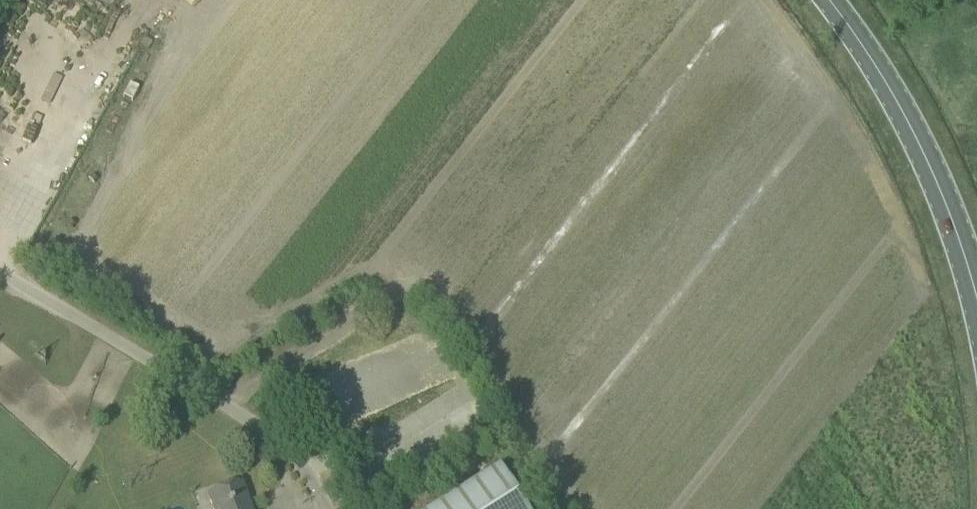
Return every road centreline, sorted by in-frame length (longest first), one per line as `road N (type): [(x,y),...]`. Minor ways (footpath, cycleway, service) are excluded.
road 1 (track): [(571,508),(455,308),(434,292),(387,297),(213,402)]
road 2 (unclassified): [(299,469),(273,441),(0,272)]
road 3 (secondary): [(976,302),(947,208),(903,113),(830,0)]

